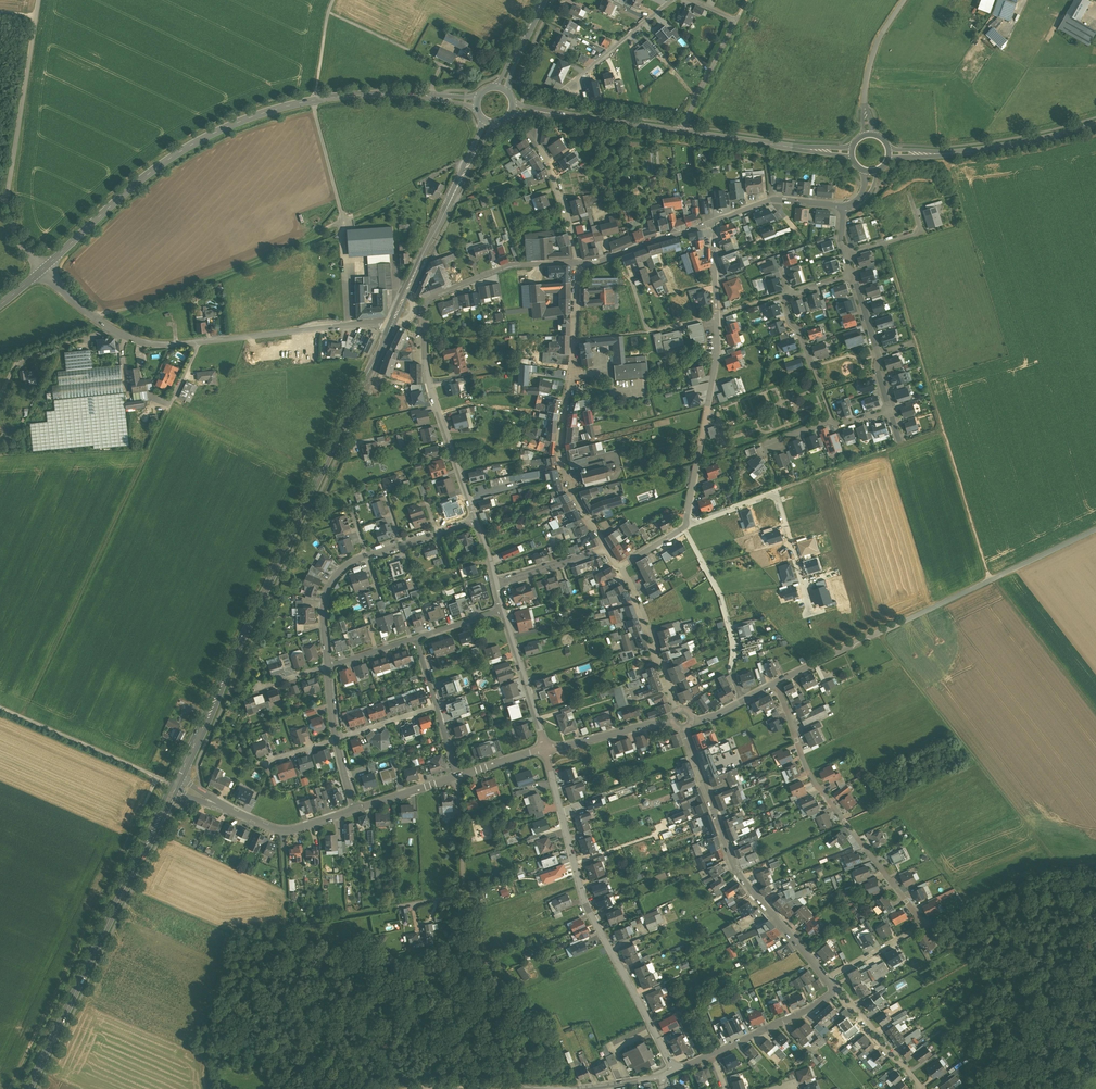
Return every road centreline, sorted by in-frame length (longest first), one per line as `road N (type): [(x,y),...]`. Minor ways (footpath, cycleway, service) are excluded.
road 1 (primary): [(176,786),(391,325)]
road 2 (tertiary): [(42,270),(168,160),(237,124),(335,97),(477,103)]
road 3 (residential): [(826,979),(920,923),(809,773),(776,684)]
road 4 (residential): [(578,264),(508,268),(438,295),(423,309),(432,395),(476,520)]
road 5 (unclassified): [(42,270),(108,329),(150,345),(391,325)]
road 6 (track): [(884,243),(990,580)]
road 7 (residential): [(545,749),(583,901),(675,1071)]
road 8 (track): [(156,777),(8,1088)]
road 9 (track): [(22,716),(170,406)]
road 10 (track): [(335,0),(315,100),(343,217),(348,326)]
road 11 (track): [(212,1088),(207,1028),(238,933),(404,909)]
road 12 (unclassified): [(1095,531),(813,665)]
road 13 (primary): [(33,1088),(165,809)]
road 14 (residential): [(713,223),(717,353),(686,525)]
road 15 (residential): [(607,550),(561,457),(578,264)]
road 16 (track): [(877,634),(1058,867)]
road 17 (residential): [(826,979),(739,873),(684,728)]
road 18 (track): [(40,18),(6,198),(17,242),(42,270)]
road 19 (tertiary): [(1095,126),(999,147),(888,155)]
road 20 (residential): [(658,1077),(581,1088),(465,1086)]
road 21 (track): [(0,706),(176,786)]
road 22 (residential): [(686,525),(773,491),(803,583)]
road 23 (primary): [(406,293),(489,123)]
road 24 (residential): [(683,530),(719,595),(743,702)]
road 25 (residential): [(457,776),(463,897),(404,909)]
road 26 (track): [(773,491),(942,429)]
road 27 (residential): [(889,411),(765,446),(780,489)]
road 28 (residential): [(682,132),(736,20),(691,0)]
road 29 (track): [(773,200),(760,154),(637,137)]
road 30 (tertiary): [(852,153),(682,132)]
road 31 (tertiary): [(682,132),(513,108)]
road 32 (track): [(1095,710),(995,578)]
road 33 (residential): [(201,798),(283,831),(355,810)]
road 34 (track): [(329,13),(457,72),(463,60)]
road 35 (residential): [(677,711),(618,569)]
road 36 (residential): [(501,610),(545,749)]
road 37 (residential): [(867,135),(870,63),(905,0)]
road 38 (track): [(463,897),(485,949),(517,980),(533,1020)]
road 39 (residential): [(713,223),(578,264)]
road 40 (residential): [(578,264),(532,132)]
road 41 (residential): [(852,277),(889,411)]
road 42 (residential): [(674,0),(570,90)]
road 43 (residential): [(833,993),(712,1054)]
road 44 (track): [(1095,872),(1058,867),(971,906)]
road 45 (residential): [(545,749),(673,722)]
road 46 (residential): [(327,667),(326,591),(366,556)]
road 47 (residential): [(919,1087),(833,993)]

